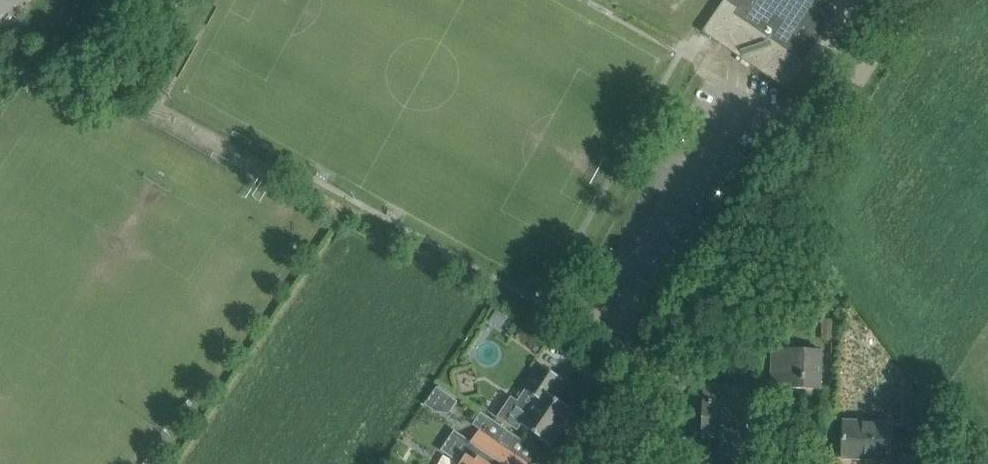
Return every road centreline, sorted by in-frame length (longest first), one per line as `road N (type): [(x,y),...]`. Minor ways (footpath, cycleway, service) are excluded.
road 1 (residential): [(600,463),(908,0)]

